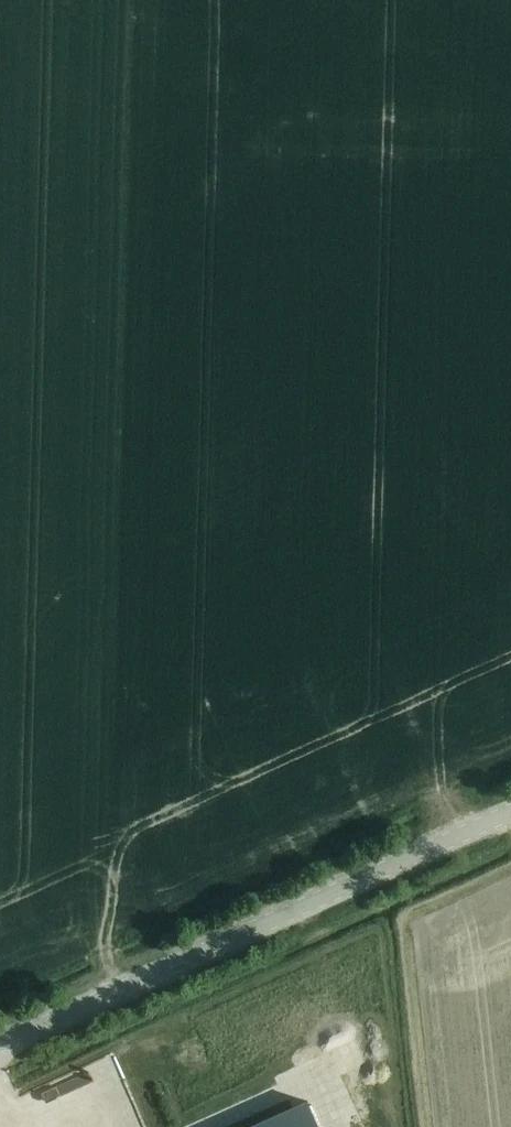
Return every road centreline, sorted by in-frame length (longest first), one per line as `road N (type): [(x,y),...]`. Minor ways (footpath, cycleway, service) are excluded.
road 1 (tertiary): [(0,1044),(510,812)]

